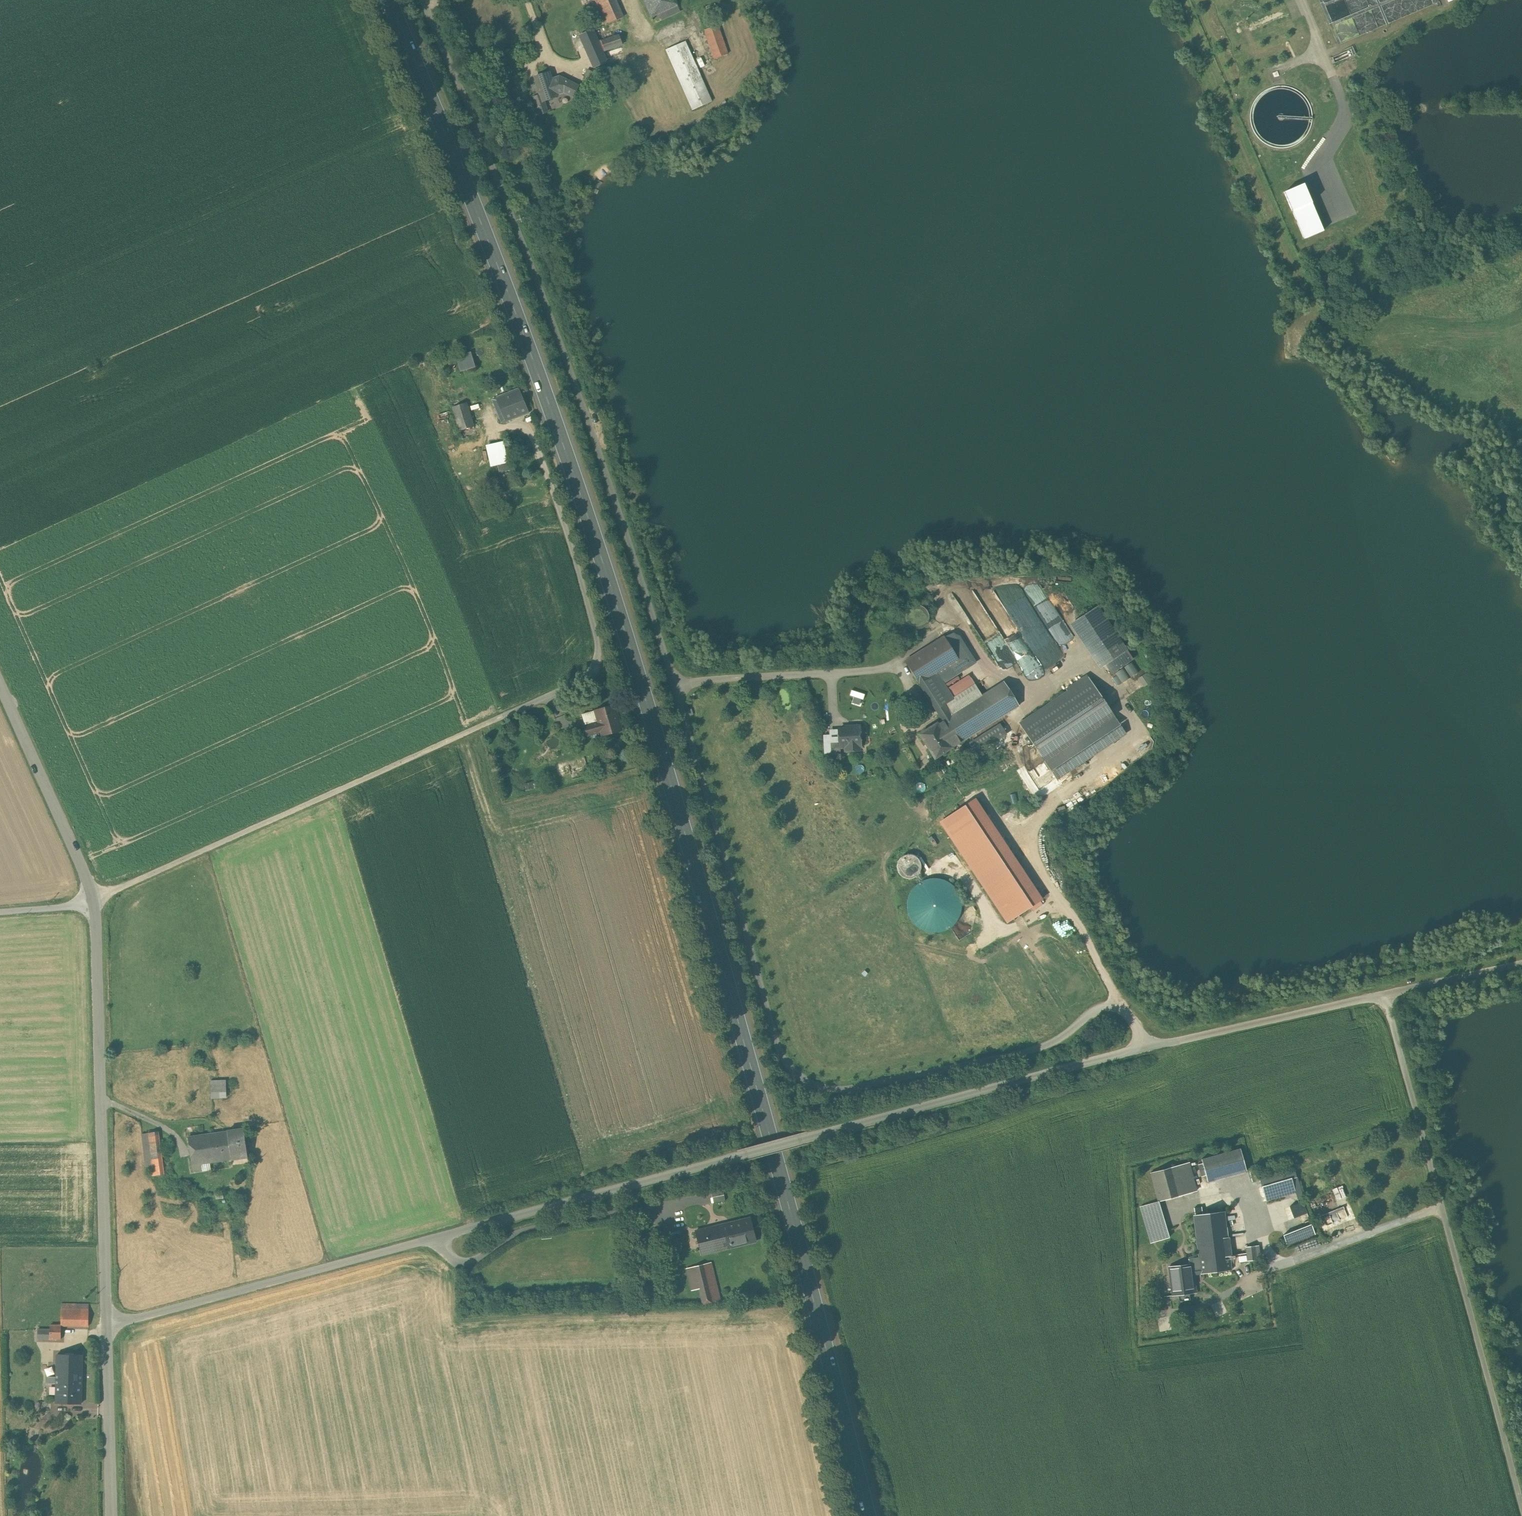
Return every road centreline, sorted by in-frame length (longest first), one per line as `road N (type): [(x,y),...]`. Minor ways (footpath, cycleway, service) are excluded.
road 1 (unclassified): [(1521,1503),(1384,995),(1142,1047),(107,1324)]
road 2 (primary): [(389,0),(515,310),(631,647),(766,1116),(868,1515)]
road 3 (unclassified): [(92,898),(107,1324)]
road 4 (unclassified): [(0,684),(92,898)]
road 5 (track): [(1121,1006),(1050,873),(1041,826),(1054,799)]
road 6 (unclassified): [(107,1324),(113,1515)]
road 7 (track): [(1384,995),(1521,964)]

